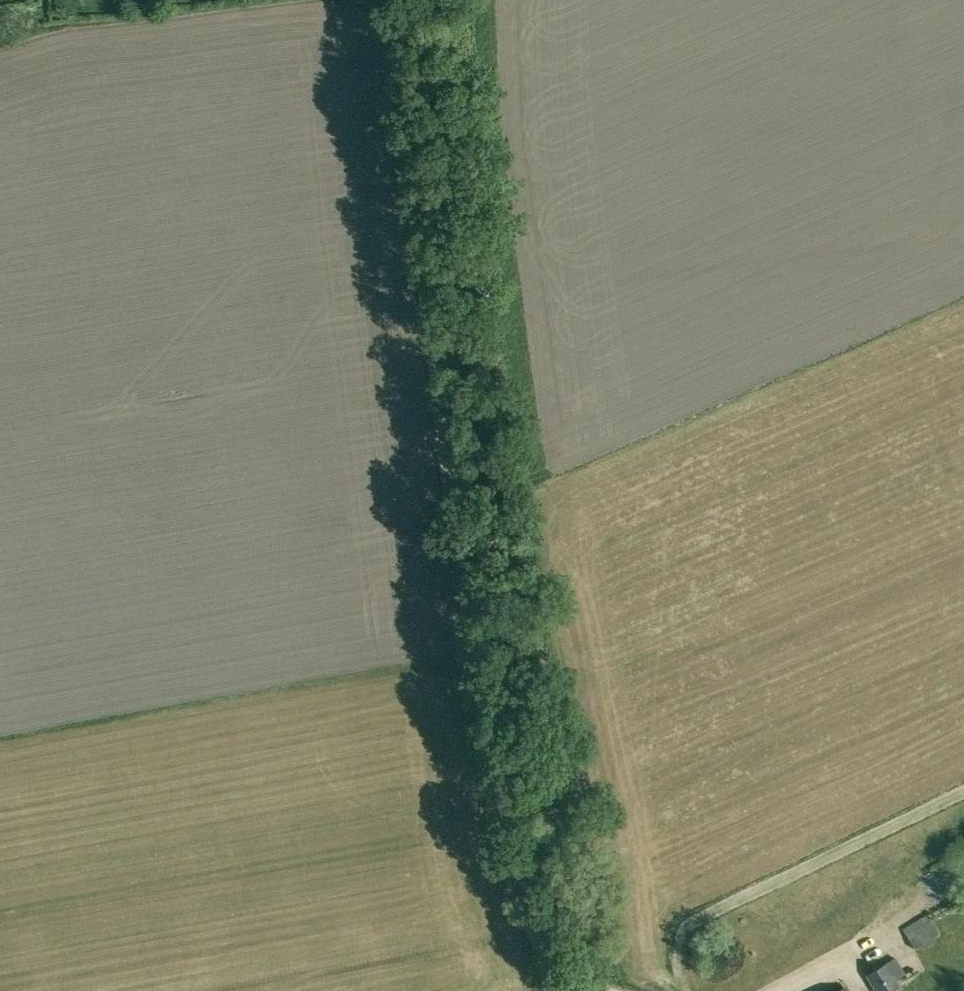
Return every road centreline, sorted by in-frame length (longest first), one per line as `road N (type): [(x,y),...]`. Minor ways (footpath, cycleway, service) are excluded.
road 1 (track): [(609,990),(535,938),(504,872),(437,406),(393,0)]
road 2 (track): [(688,990),(677,947),(697,916),(963,787)]

